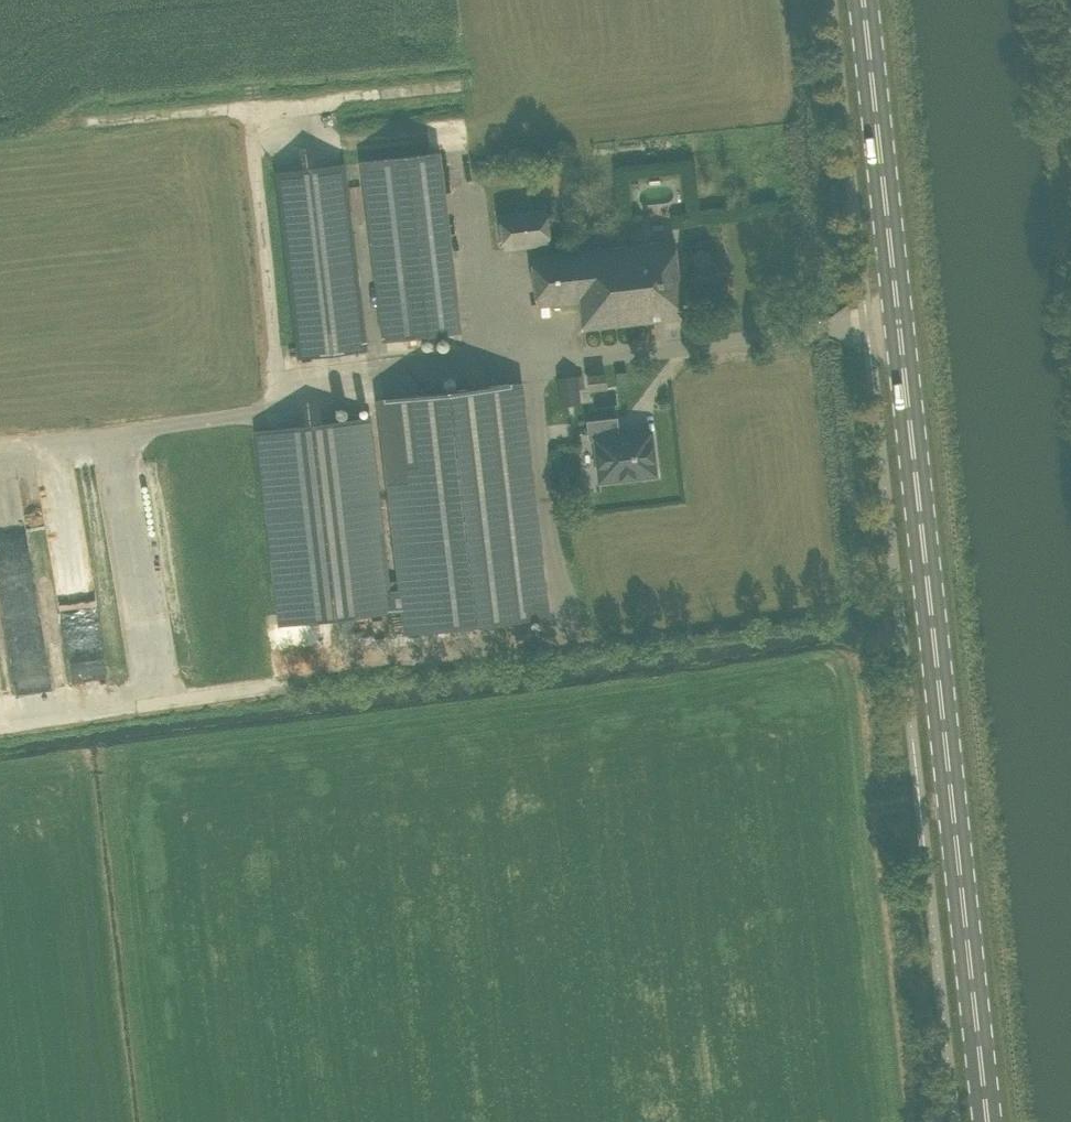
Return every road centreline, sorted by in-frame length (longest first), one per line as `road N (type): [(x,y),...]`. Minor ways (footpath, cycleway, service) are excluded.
road 1 (primary): [(989,1121),(865,0)]
road 2 (track): [(0,726),(565,639)]

